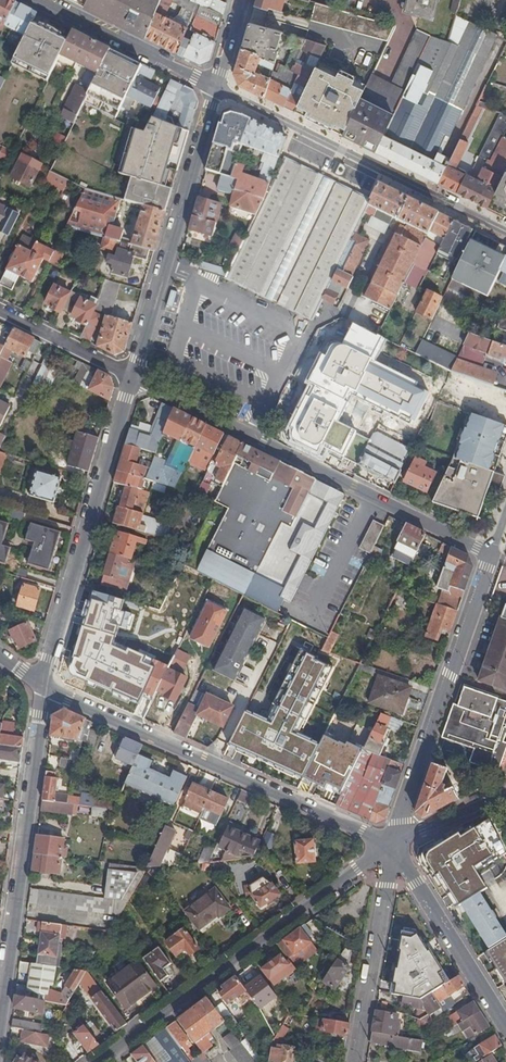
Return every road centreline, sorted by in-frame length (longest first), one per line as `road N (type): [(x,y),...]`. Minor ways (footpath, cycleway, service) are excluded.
road 1 (residential): [(490,557),(131,378)]
road 2 (secondary): [(44,687),(393,844)]
road 3 (tertiary): [(393,844),(100,1061)]
road 4 (secondary): [(505,232),(213,86)]
road 5 (tertiary): [(0,1007),(44,687)]
road 6 (tertiary): [(44,687),(131,378)]
road 7 (tertiary): [(131,378),(213,86)]
road 8 (residential): [(490,557),(393,844)]
road 9 (residential): [(393,844),(354,1061)]
road 10 (secondary): [(393,844),(505,1025)]
road 11 (secondary): [(213,86),(40,0)]
road 12 (residential): [(131,378),(0,313)]
road 13 (tertiary): [(505,792),(393,844)]

